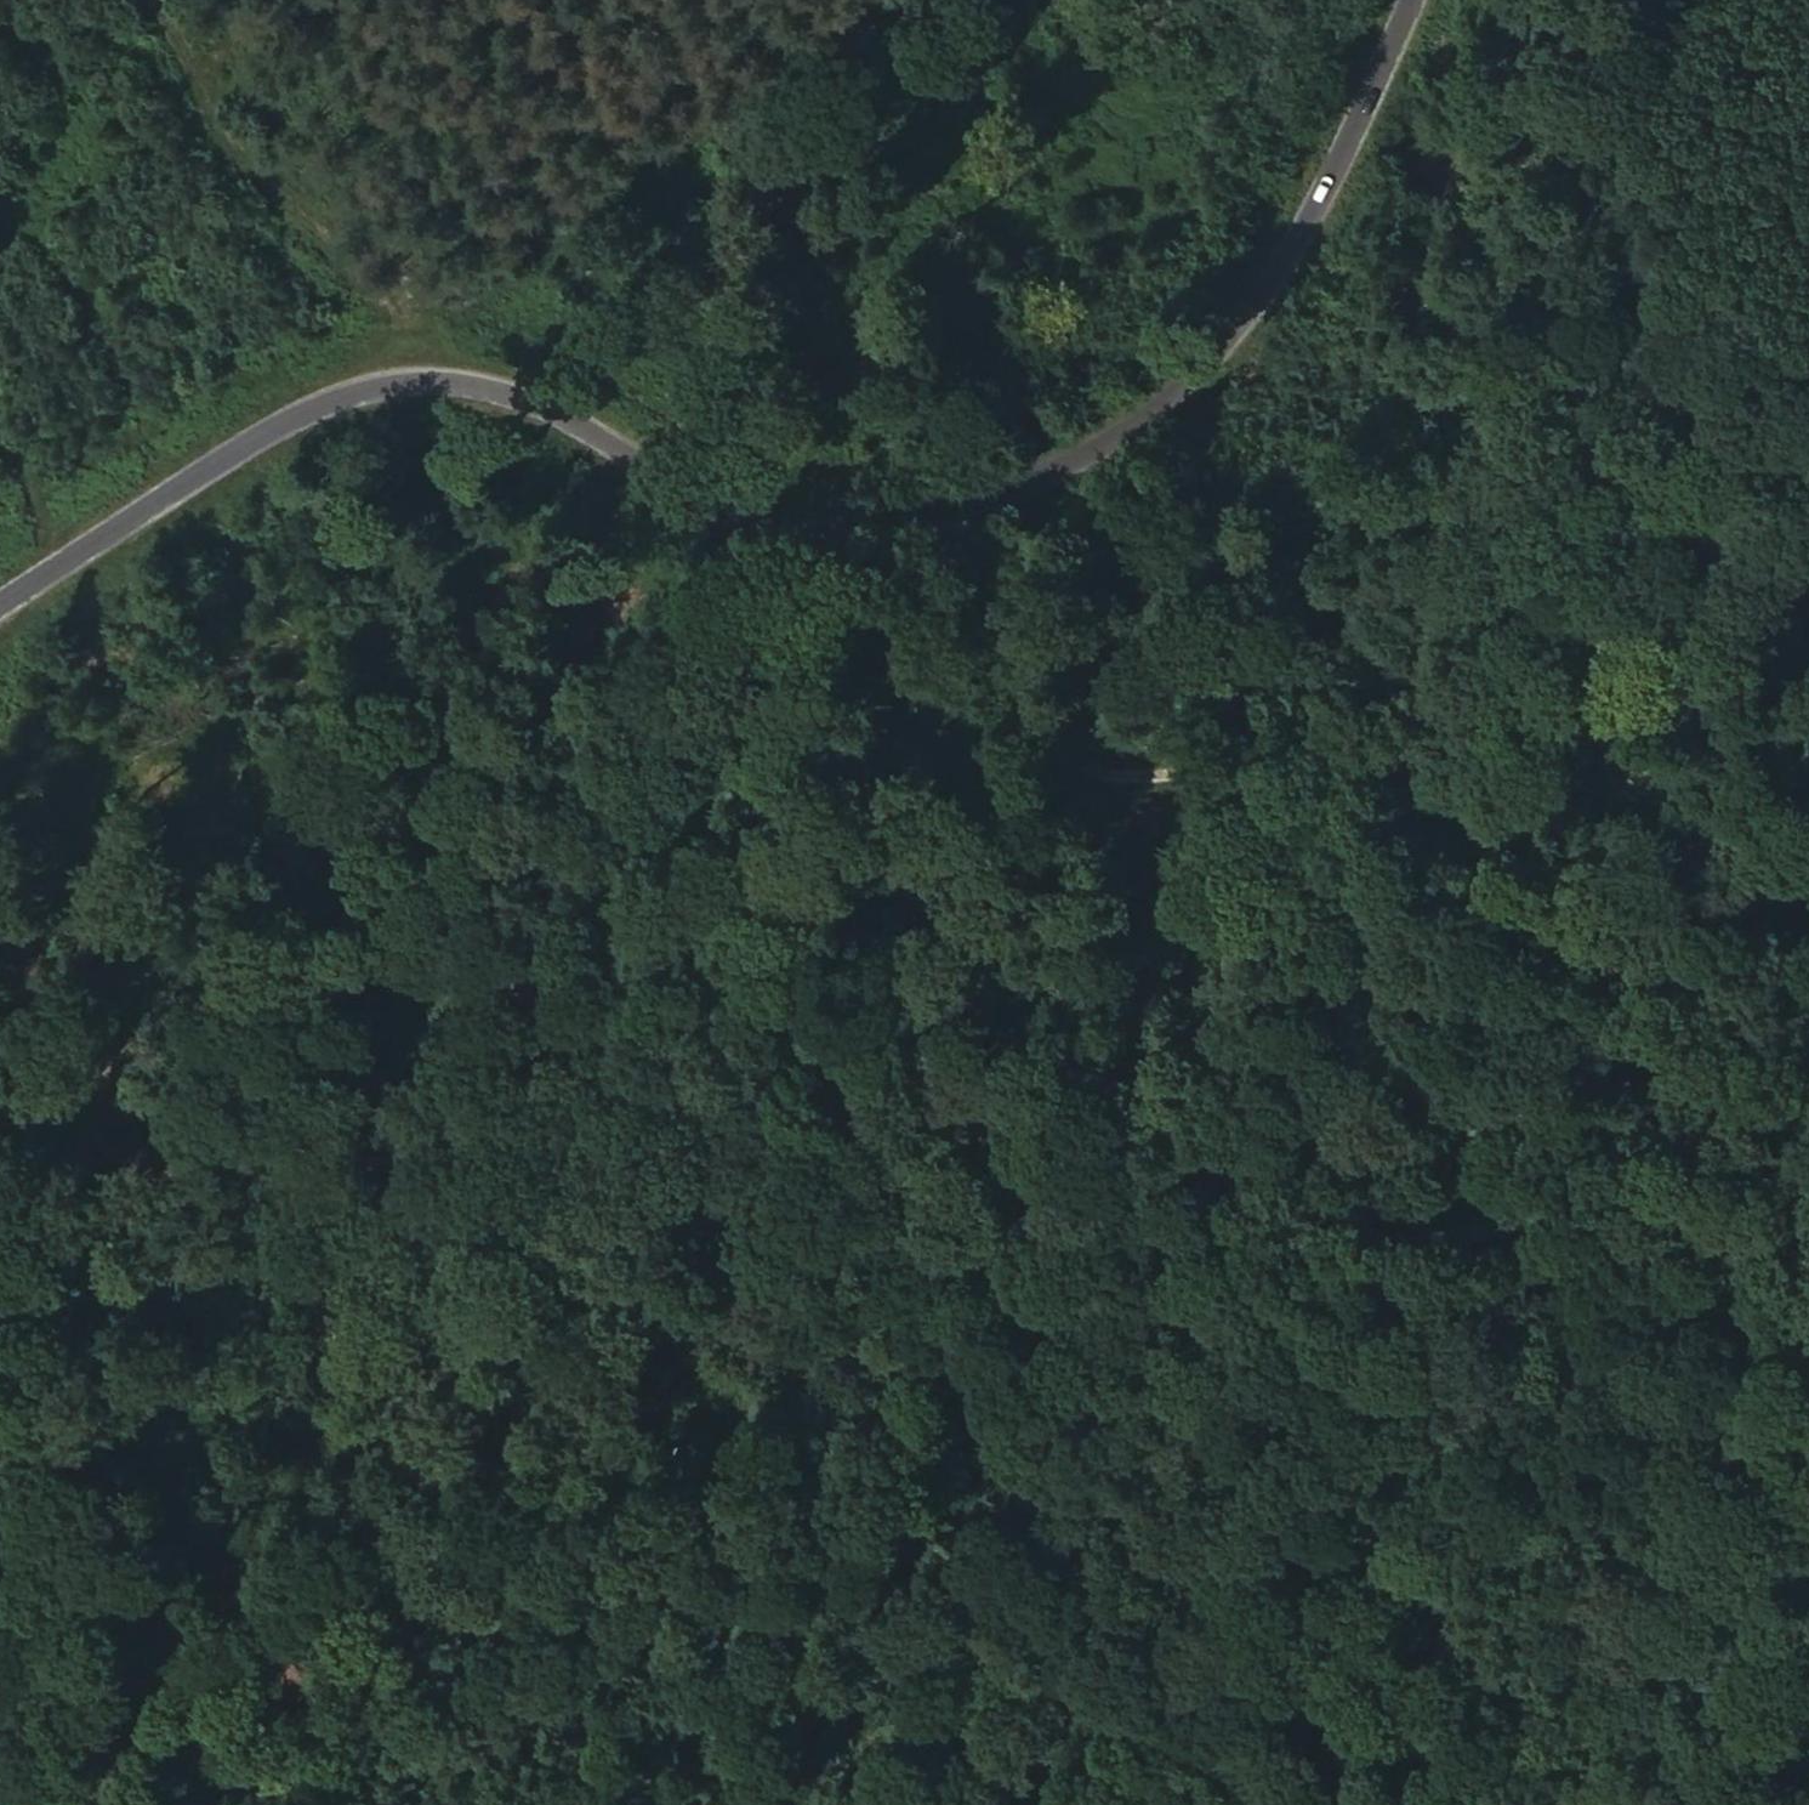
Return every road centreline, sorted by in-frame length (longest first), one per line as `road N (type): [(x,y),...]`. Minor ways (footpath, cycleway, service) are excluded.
road 1 (unclassified): [(1412,0),(1322,199),(1257,293),(1158,402),(1052,477),(777,528),(616,414),(526,373),(416,348),(360,360),(277,403),(0,595)]
road 2 (track): [(131,1804),(54,1767),(60,1804)]

